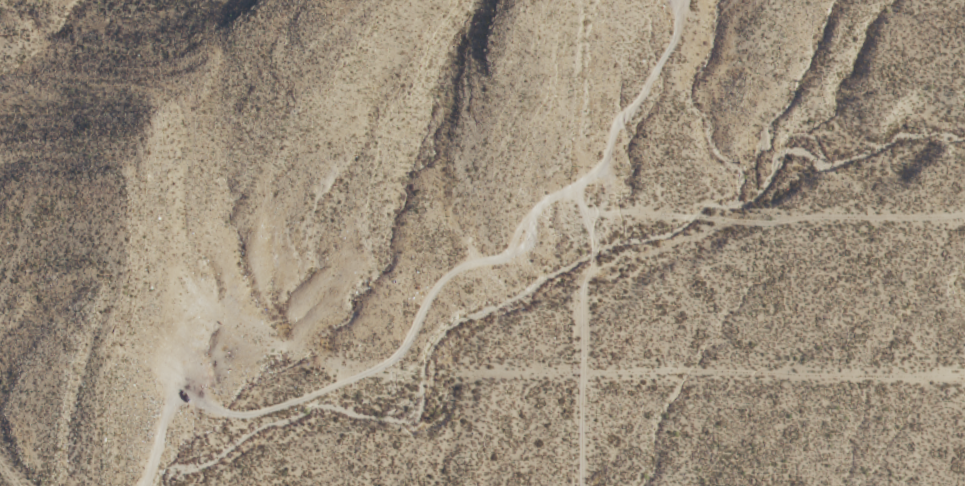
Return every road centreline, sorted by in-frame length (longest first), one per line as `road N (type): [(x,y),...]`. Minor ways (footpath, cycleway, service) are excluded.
road 1 (track): [(190,291),(279,350),(351,373),(964,372)]
road 2 (track): [(964,217),(585,223),(583,485)]

